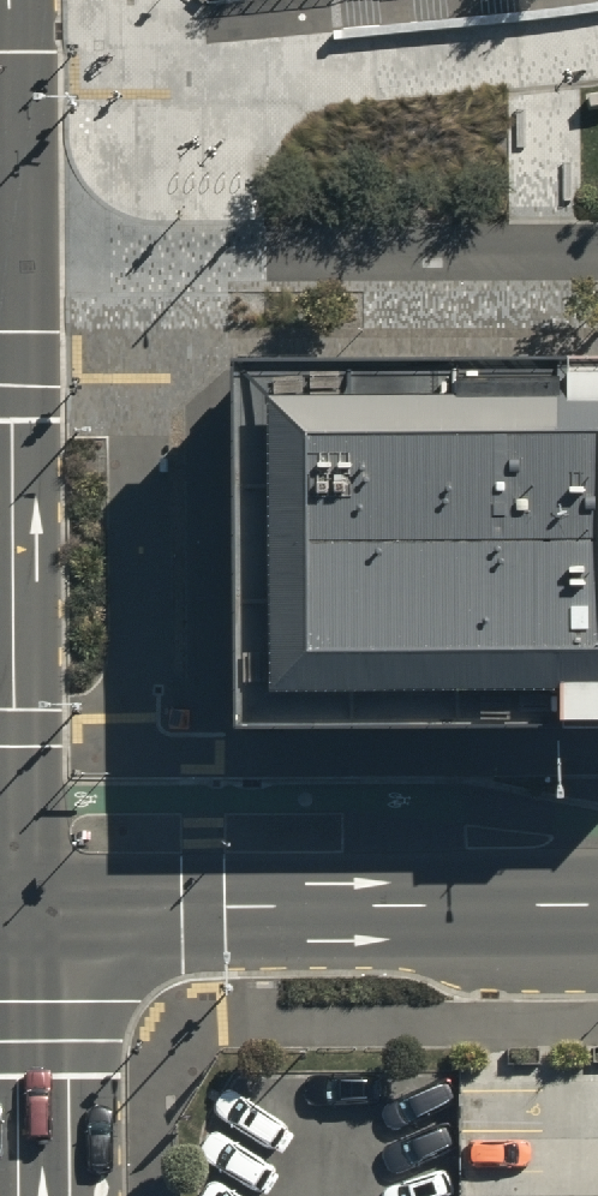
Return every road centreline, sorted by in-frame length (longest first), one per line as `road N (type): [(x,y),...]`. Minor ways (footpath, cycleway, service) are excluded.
road 1 (secondary): [(25,900),(6,727),(2,240)]
road 2 (residential): [(597,257),(160,257),(2,240)]
road 3 (secondary): [(25,900),(597,906)]
road 4 (secondary): [(38,1195),(37,1021),(25,900)]
road 5 (secondary): [(2,240),(0,87)]

